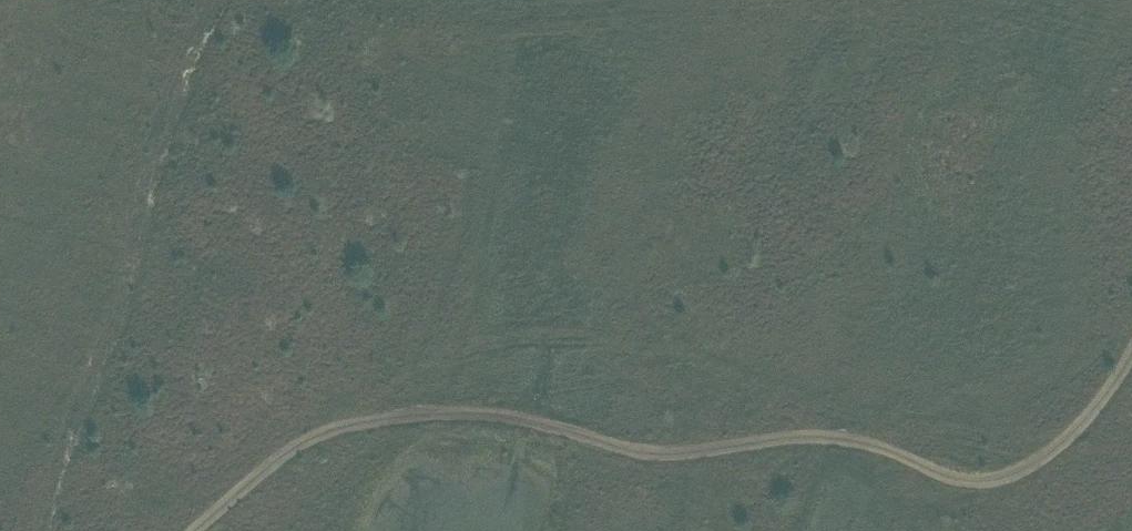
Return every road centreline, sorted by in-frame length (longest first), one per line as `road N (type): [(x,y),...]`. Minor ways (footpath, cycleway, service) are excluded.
road 1 (track): [(198,530),(292,453),(340,428),(438,417),(501,423),(595,459),(815,437),(879,446),(939,476),(989,484),(1032,469),(1064,444),(1131,347)]

